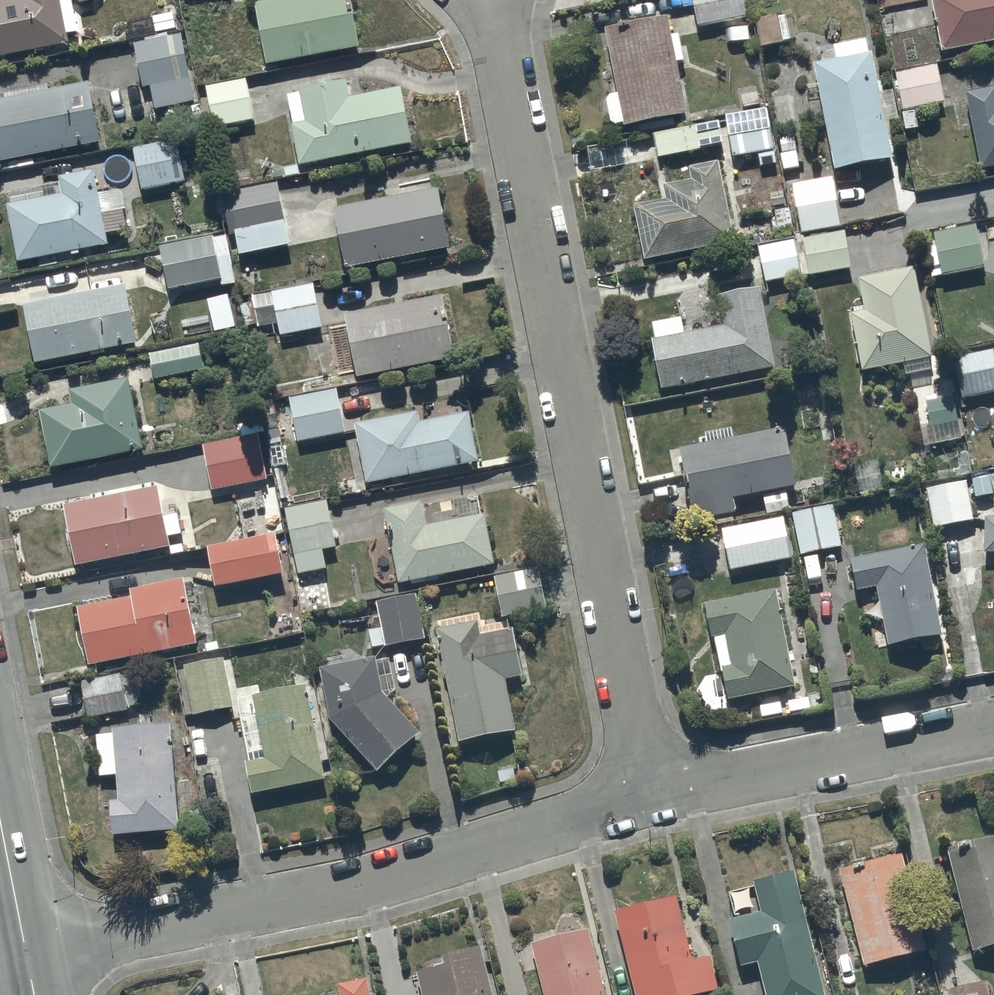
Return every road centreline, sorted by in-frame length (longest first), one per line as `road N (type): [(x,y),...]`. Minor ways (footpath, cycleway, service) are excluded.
road 1 (residential): [(649,796),(491,0)]
road 2 (residential): [(649,796),(332,890),(25,952)]
road 3 (residential): [(993,726),(649,796)]
road 4 (tertiary): [(0,822),(25,952)]

